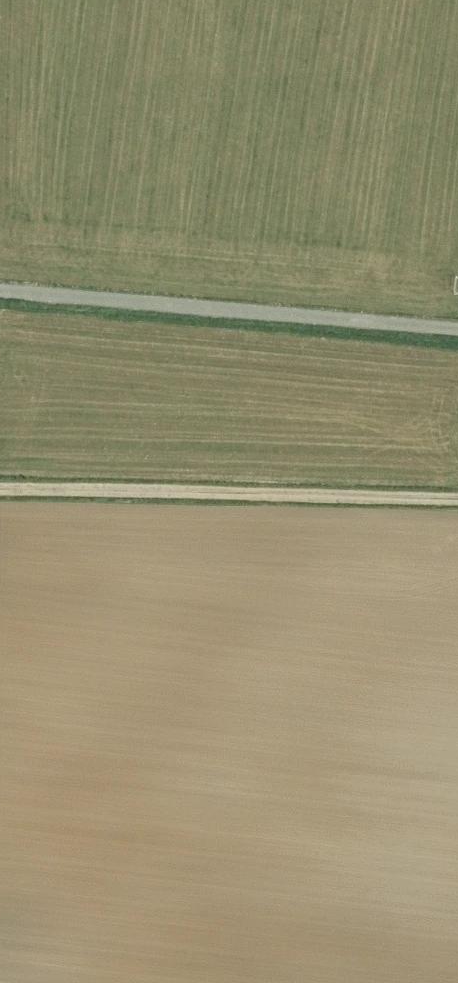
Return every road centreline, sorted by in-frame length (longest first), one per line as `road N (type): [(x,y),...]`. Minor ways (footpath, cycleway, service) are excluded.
road 1 (track): [(0,488),(457,500)]

